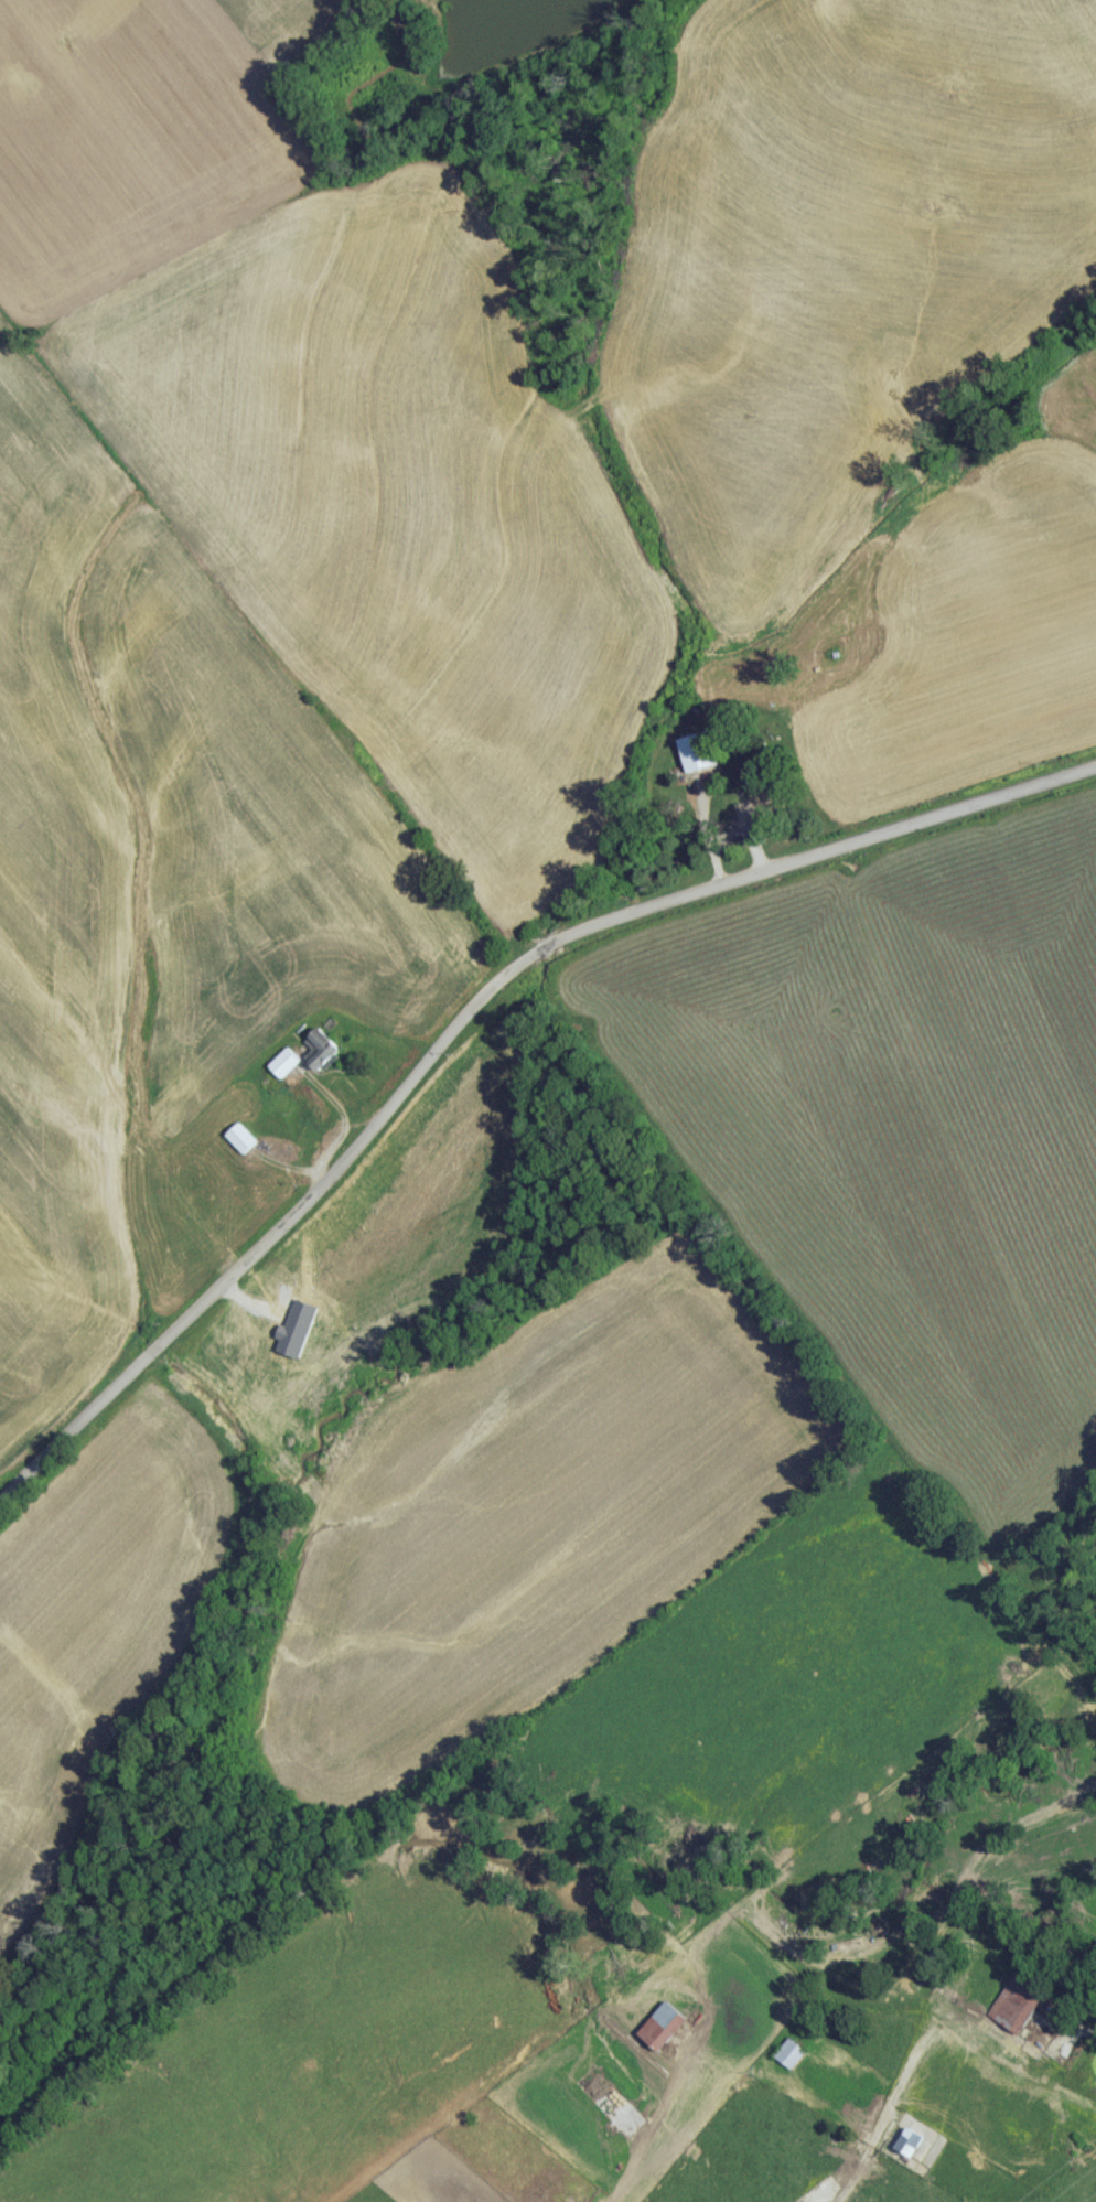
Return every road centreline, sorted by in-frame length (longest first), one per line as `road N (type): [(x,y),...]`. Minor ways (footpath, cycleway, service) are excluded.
road 1 (residential): [(0,1508),(308,1212),(492,993),(560,943),(1095,773)]
road 2 (residential): [(823,2201),(842,2178),(934,1991)]

